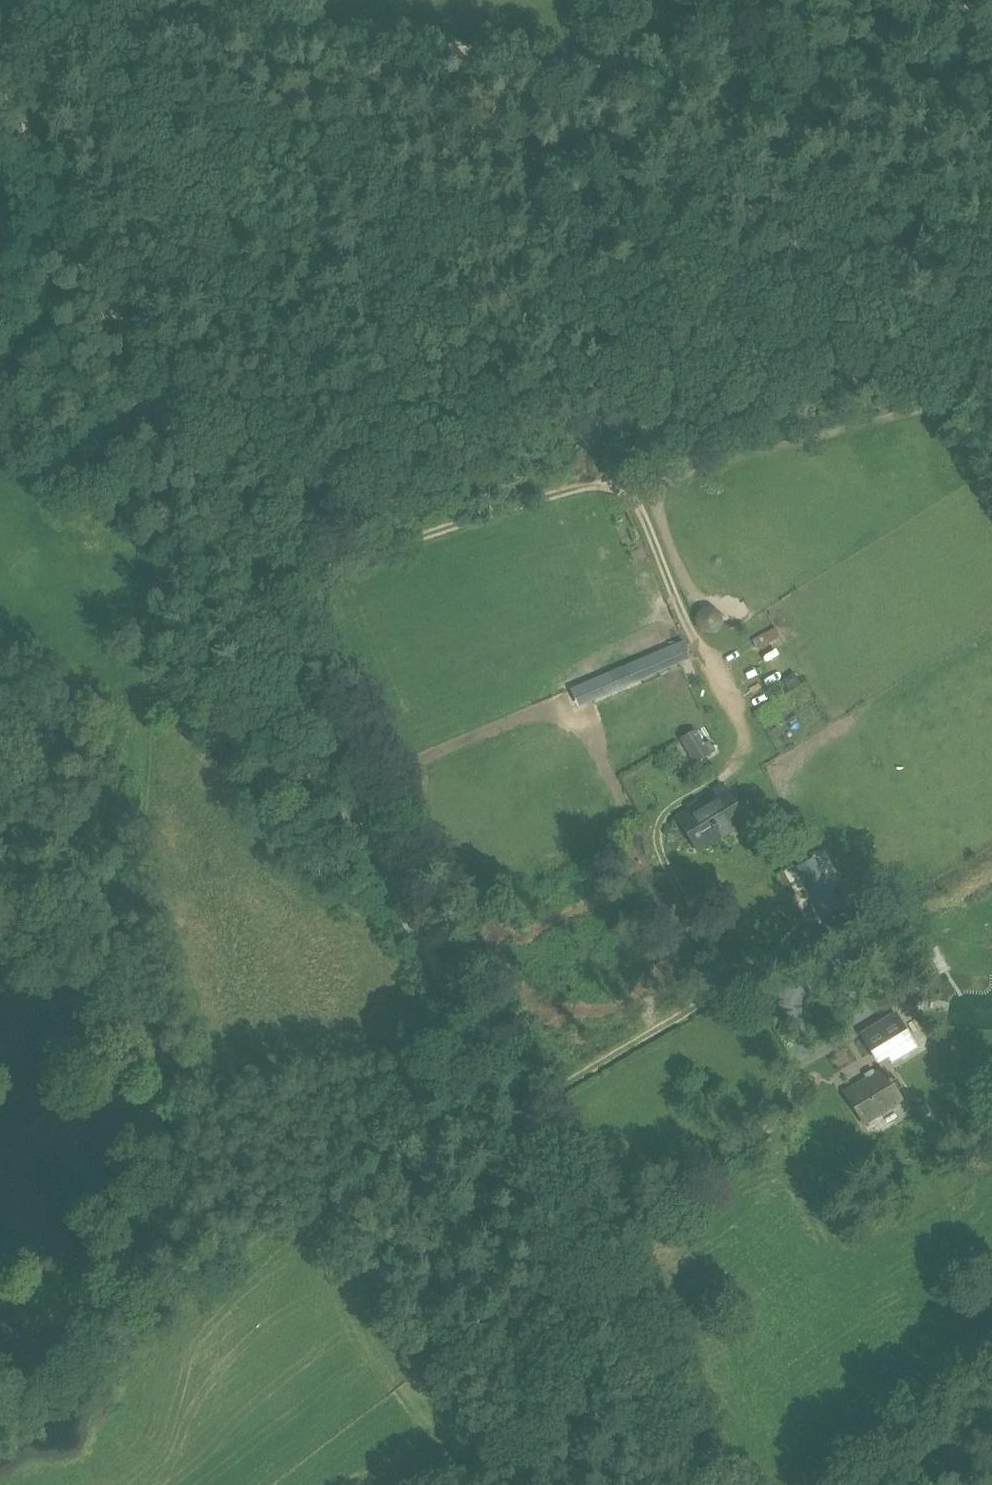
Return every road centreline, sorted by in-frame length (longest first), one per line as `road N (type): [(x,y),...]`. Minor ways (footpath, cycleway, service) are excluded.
road 1 (track): [(0,53),(182,453),(479,1029),(690,1484)]
road 2 (track): [(0,7),(991,110)]

